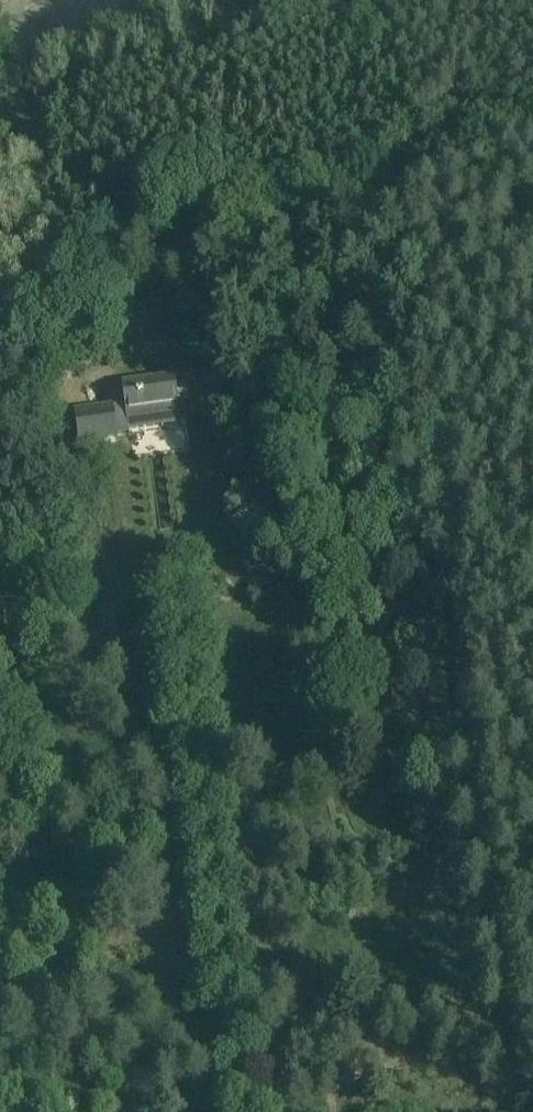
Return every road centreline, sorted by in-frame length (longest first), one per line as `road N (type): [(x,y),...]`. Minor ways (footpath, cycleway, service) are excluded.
road 1 (unclassified): [(85,275),(532,140)]

